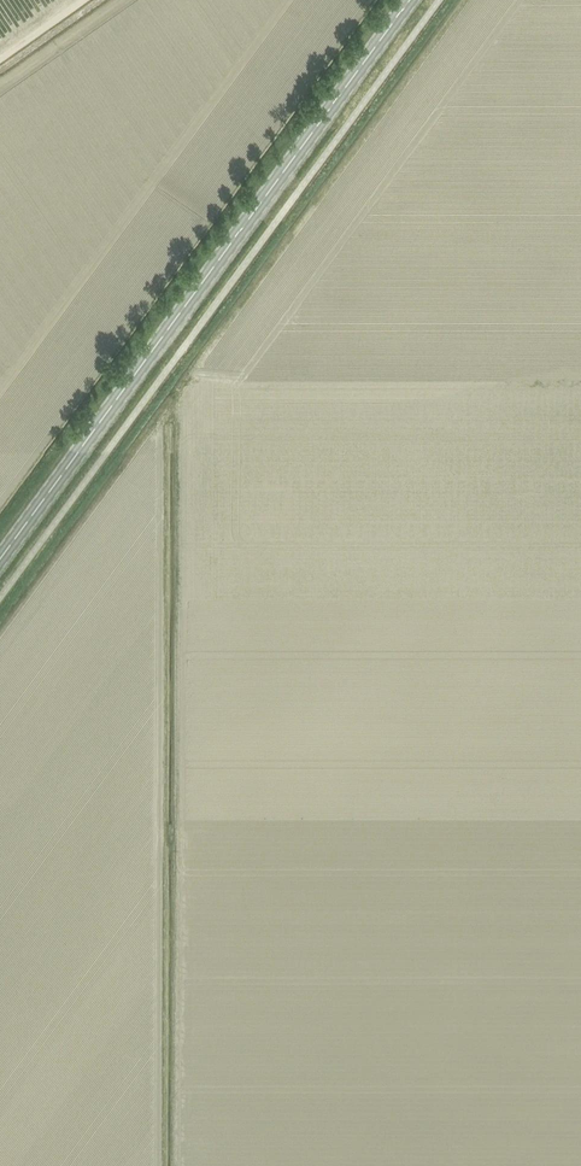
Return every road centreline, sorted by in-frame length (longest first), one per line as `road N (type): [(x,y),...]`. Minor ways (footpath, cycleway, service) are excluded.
road 1 (secondary): [(0,559),(410,0)]

